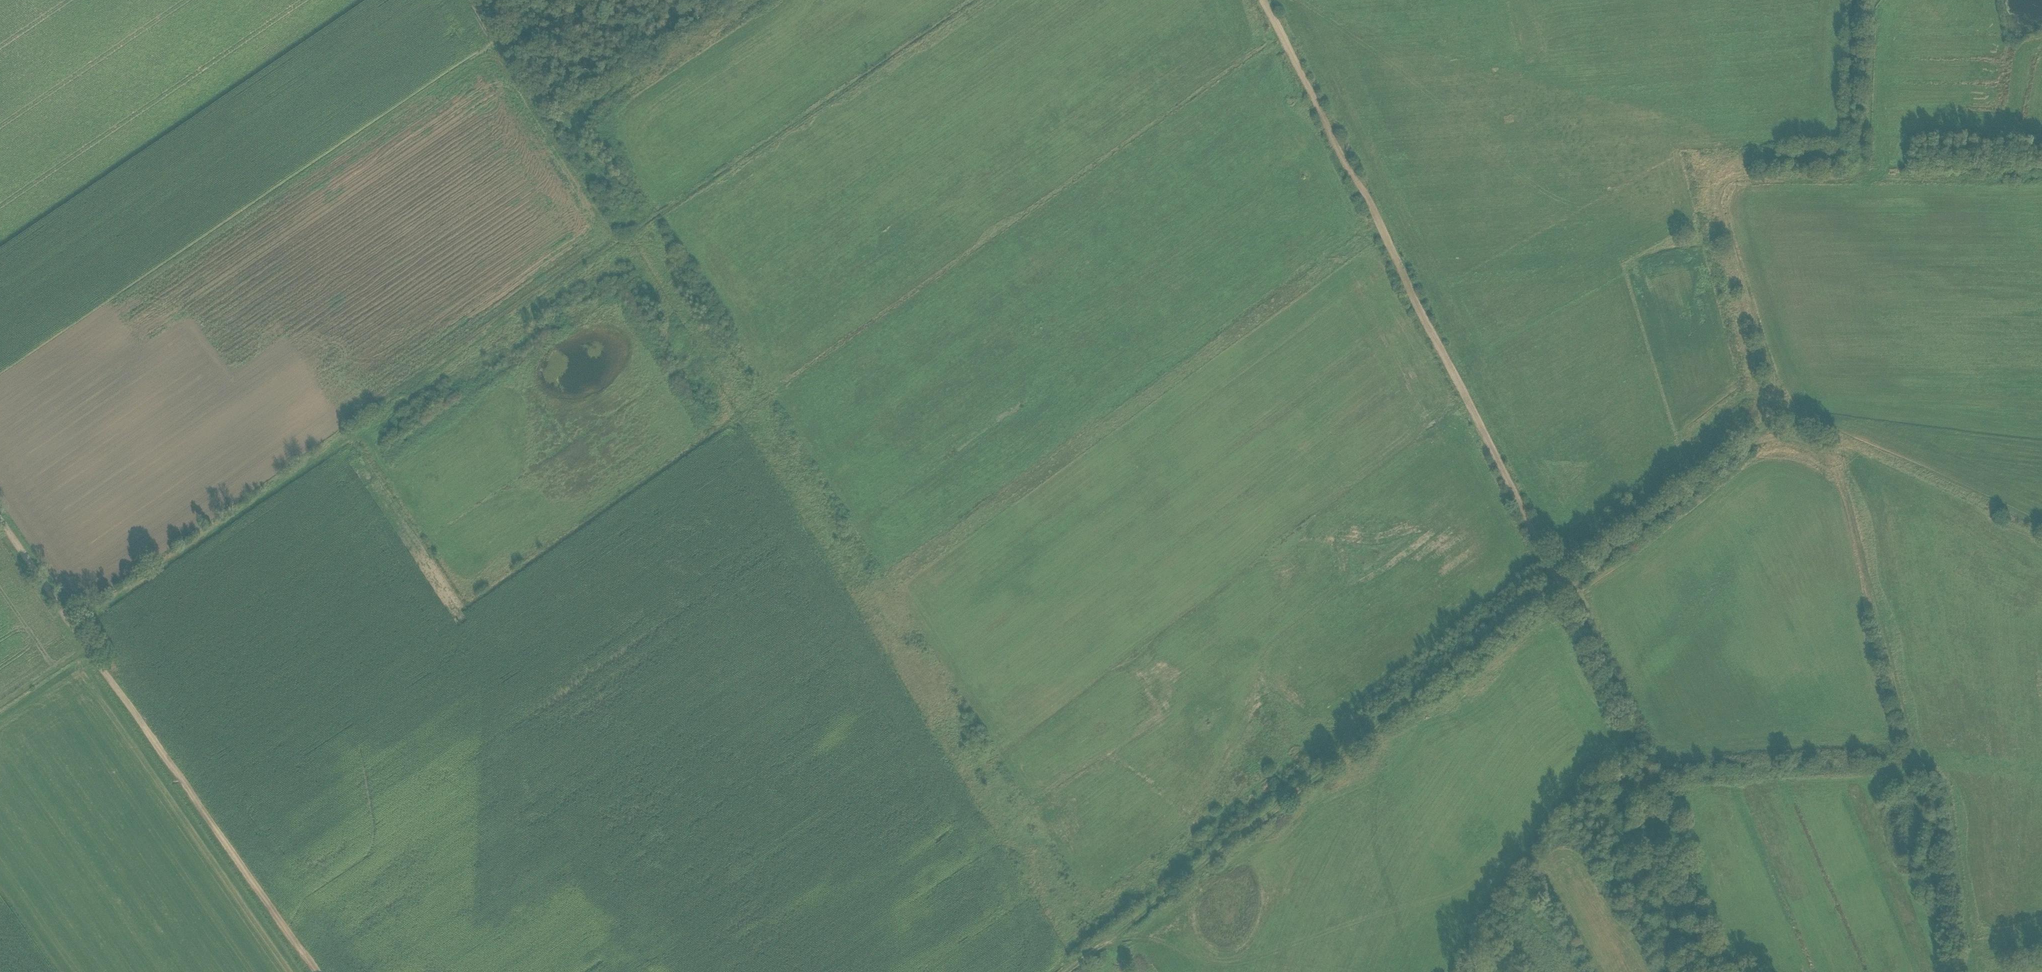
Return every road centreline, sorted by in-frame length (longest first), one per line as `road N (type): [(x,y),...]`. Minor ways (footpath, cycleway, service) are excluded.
road 1 (track): [(1561,588),(1774,425),(1774,380),(1719,201),(1729,182),(1743,178),(1860,174),(1873,0)]
road 2 (track): [(1263,0),(1561,588)]
road 3 (track): [(1065,971),(1561,588)]
road 4 (track): [(314,971),(0,520)]
road 5 (track): [(1660,971),(1672,960),(1675,936),(1656,875),(1633,728),(1561,588)]
road 6 (track): [(1870,607),(1827,444),(1779,415)]

